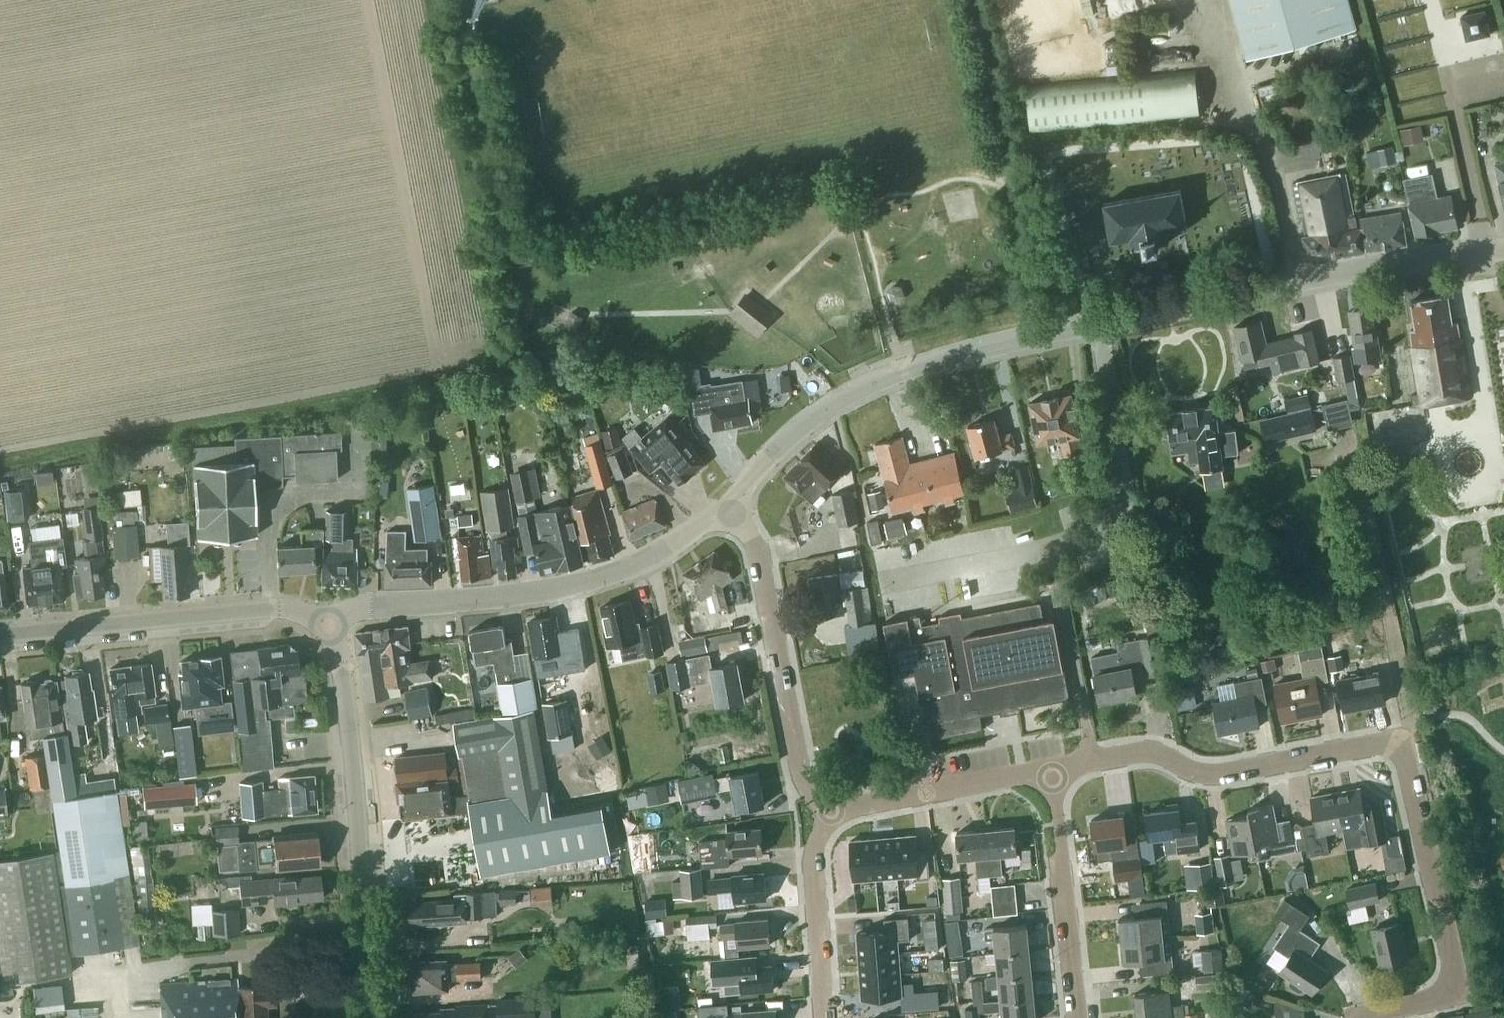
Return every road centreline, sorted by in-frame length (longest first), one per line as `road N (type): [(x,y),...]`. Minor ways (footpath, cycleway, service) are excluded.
road 1 (residential): [(1093,759),(1050,546),(1116,521),(1125,501),(1099,322)]
road 2 (tertiary): [(329,622),(373,605),(516,596),(633,566),(731,500)]
road 3 (tertiary): [(731,500),(827,402),(969,349),(1099,322)]
road 4 (tertiary): [(1099,322),(1503,250)]
road 5 (tertiary): [(369,1017),(350,733),(329,622)]
road 6 (residential): [(1371,1017),(1439,996),(1457,976),(1399,744)]
road 7 (tertiary): [(0,634),(275,608),(329,622)]
road 8 (residential): [(829,812),(797,757),(756,546),(731,500)]
road 9 (residential): [(1093,759),(1156,753),(1206,773),(1399,744)]
road 10 (residential): [(1079,1017),(1051,767)]
road 11 (residential): [(829,812),(1051,767)]
road 12 (residential): [(826,1017),(815,853),(829,812)]

